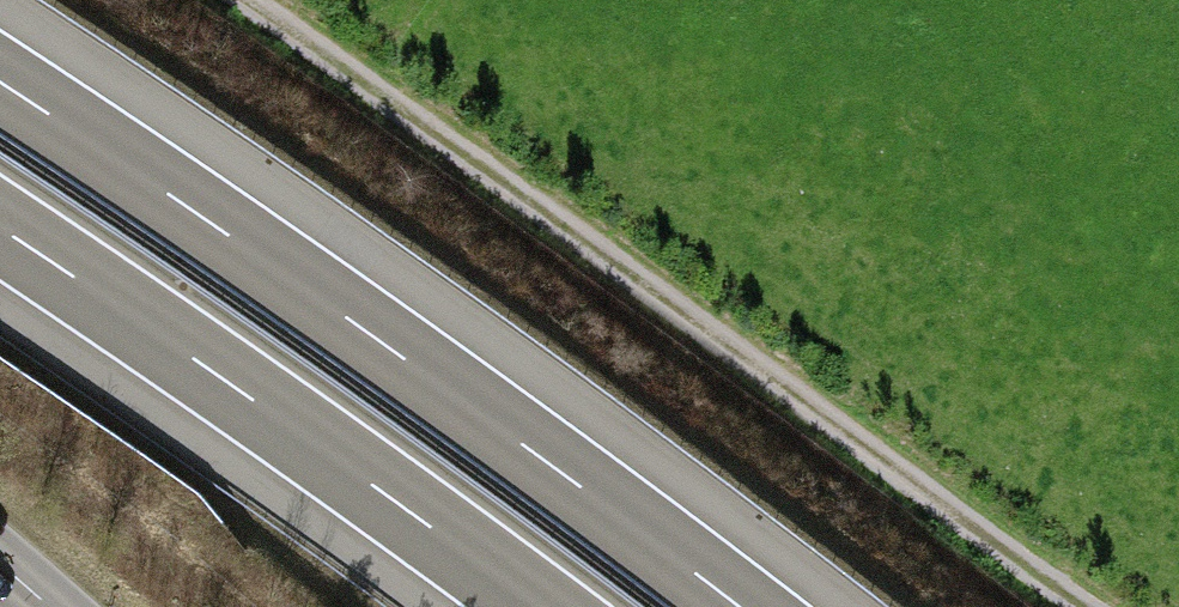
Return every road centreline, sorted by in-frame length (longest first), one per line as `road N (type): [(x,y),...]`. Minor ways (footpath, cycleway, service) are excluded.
road 1 (track): [(237,0),(1083,606)]
road 2 (motorway): [(739,606),(403,358),(0,82)]
road 3 (motorway): [(0,227),(539,606)]

